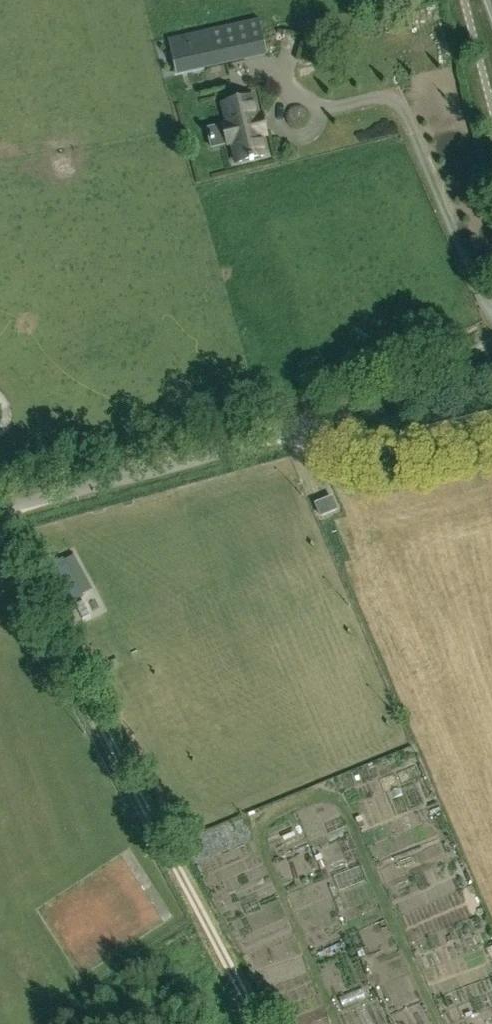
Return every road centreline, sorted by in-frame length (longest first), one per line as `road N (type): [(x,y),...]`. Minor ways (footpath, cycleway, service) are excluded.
road 1 (track): [(0,535),(260,1023)]
road 2 (unclassified): [(0,509),(275,434),(334,439)]

